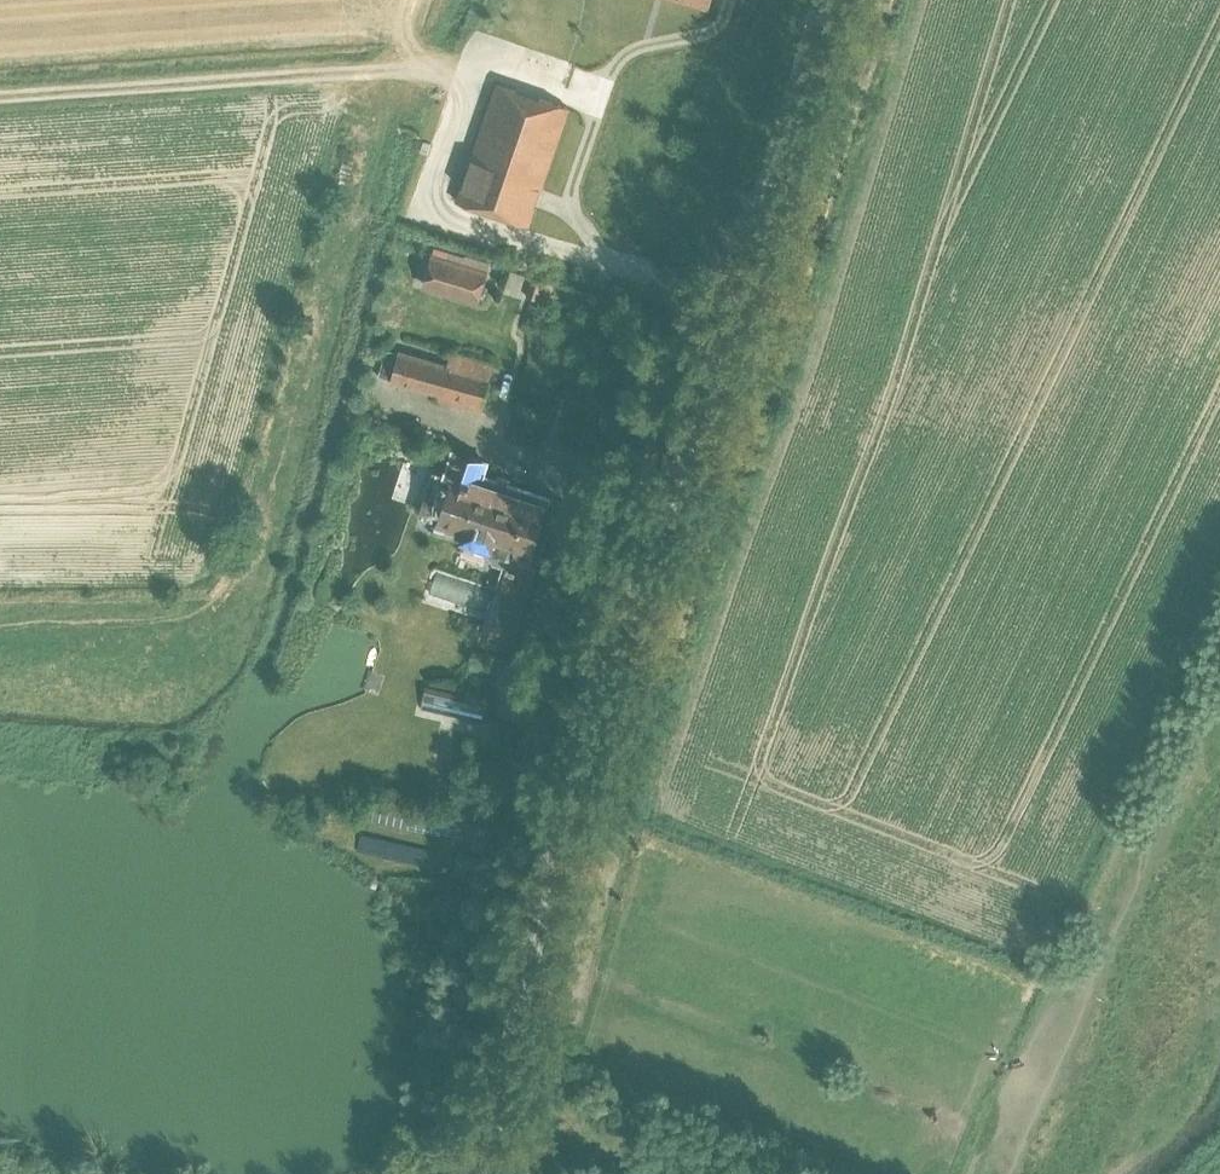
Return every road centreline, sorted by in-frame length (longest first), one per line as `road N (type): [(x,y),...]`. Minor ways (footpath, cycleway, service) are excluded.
road 1 (tertiary): [(477,1173),(591,717),(712,382),(824,0)]
road 2 (track): [(553,865),(533,765),(538,704),(569,648),(624,472),(666,389),(695,273),(765,203)]
road 3 (track): [(480,65),(0,99)]
road 4 (track): [(772,177),(812,144),(858,57),(906,54)]
road 5 (track): [(650,549),(643,513),(666,389)]

